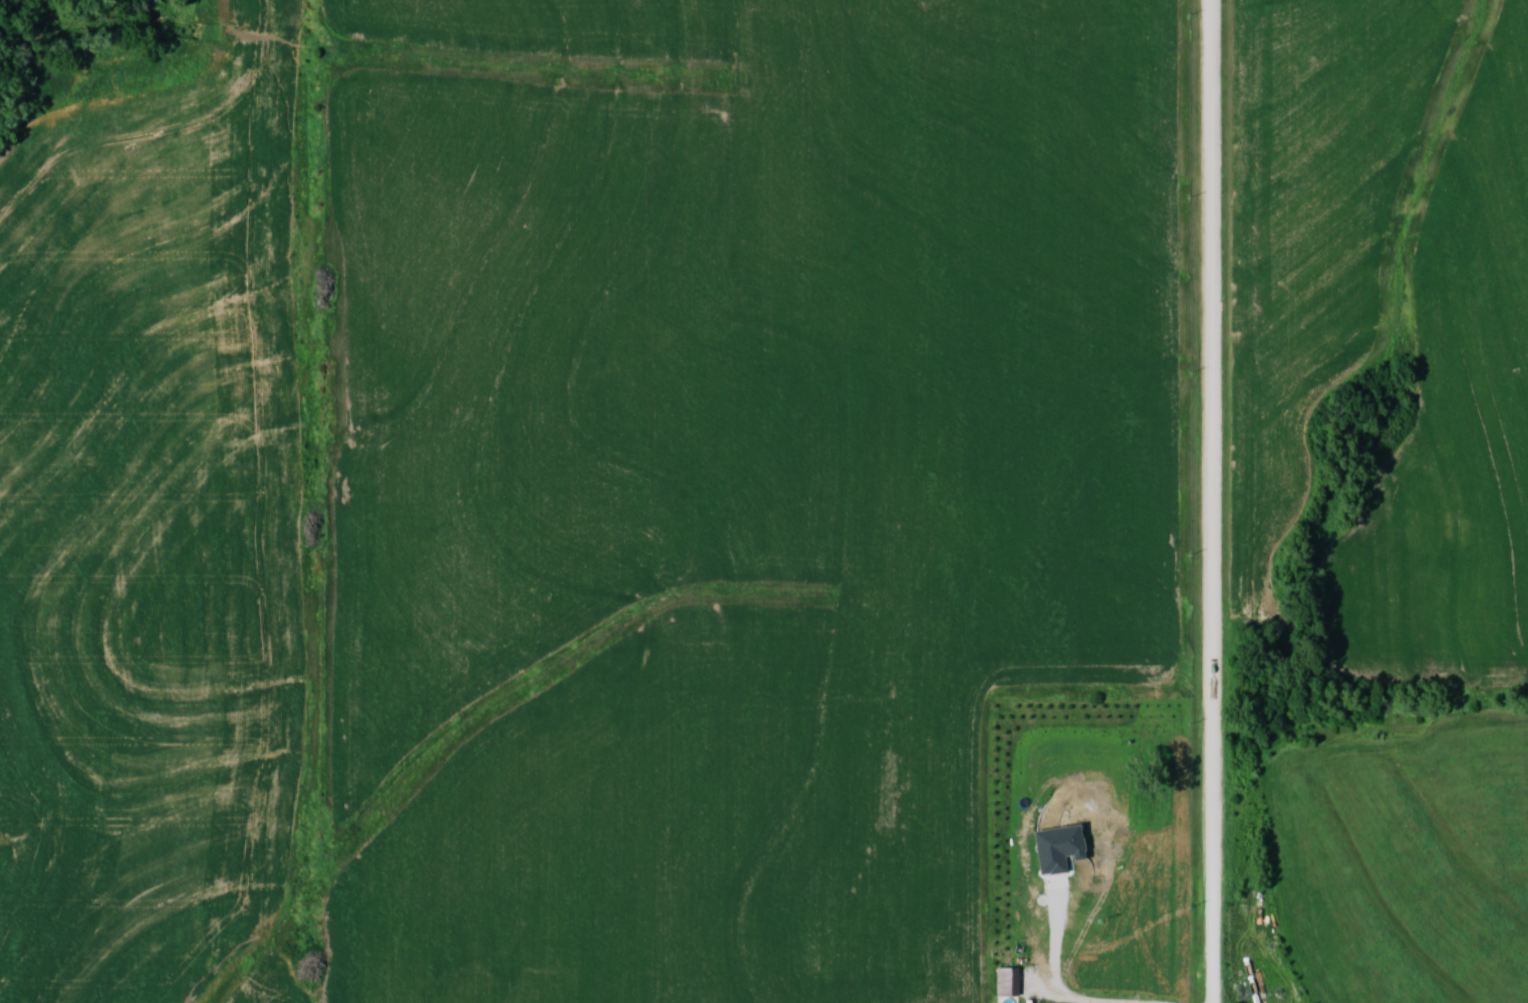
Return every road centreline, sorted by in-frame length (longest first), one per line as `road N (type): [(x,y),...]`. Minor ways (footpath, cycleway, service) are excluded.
road 1 (residential): [(1216,1002),(1215,0)]

